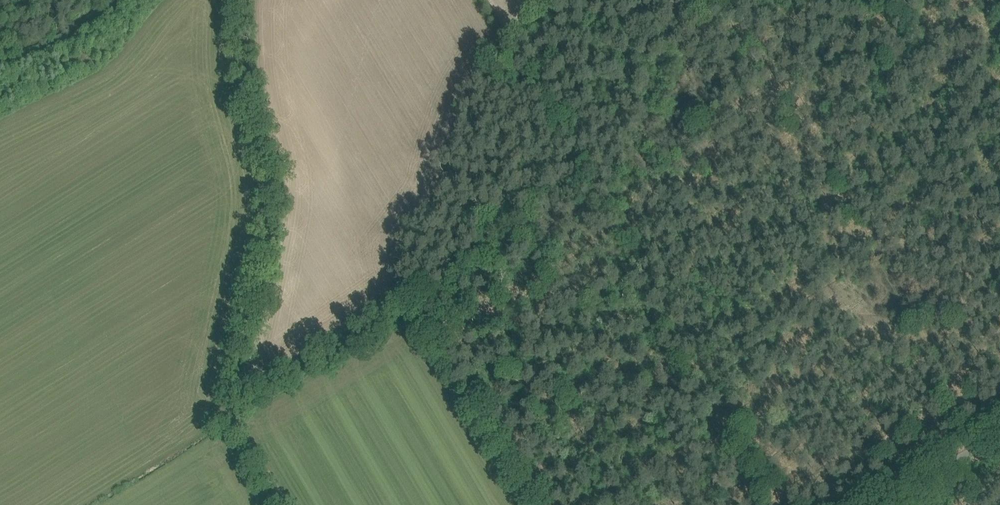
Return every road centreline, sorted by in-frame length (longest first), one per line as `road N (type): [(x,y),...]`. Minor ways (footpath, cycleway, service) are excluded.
road 1 (track): [(285,504),(231,411),(268,214),(269,181),(248,98),(243,0)]
road 2 (unclassified): [(886,504),(999,435)]

